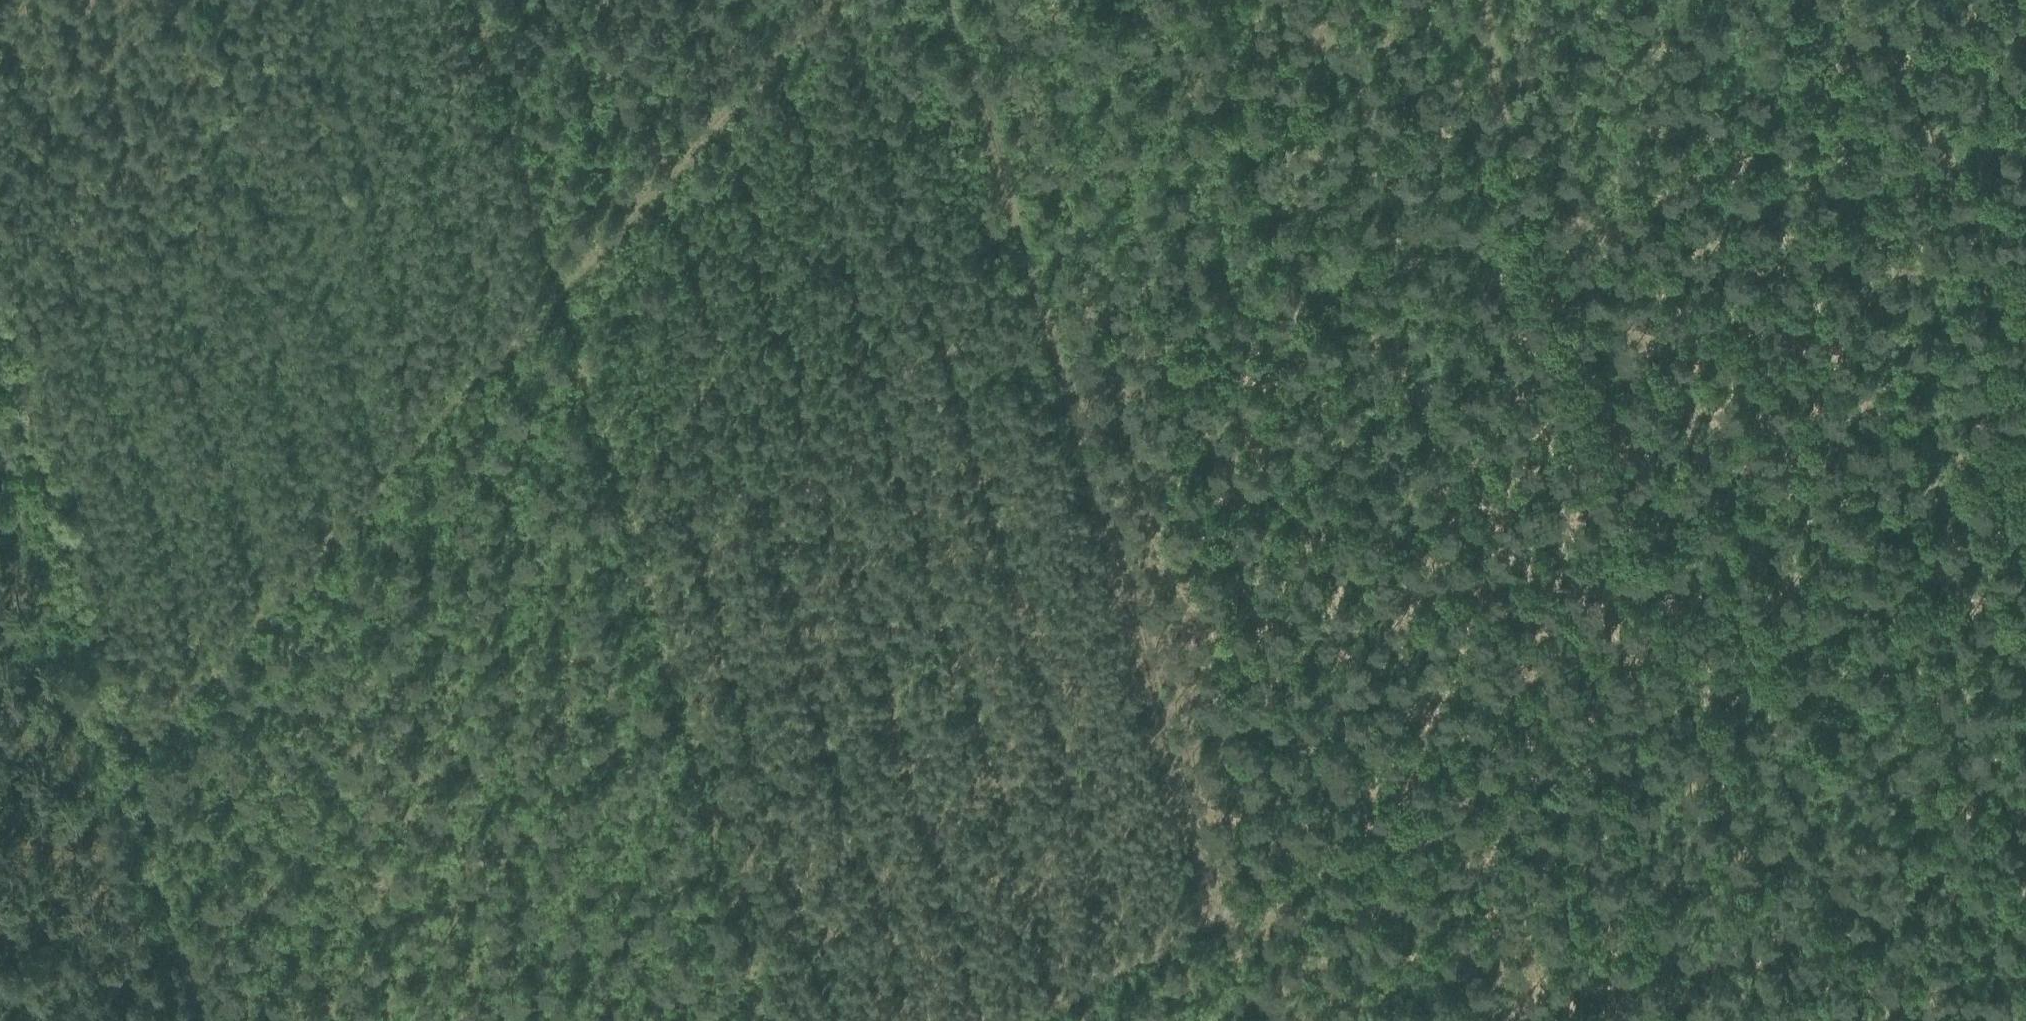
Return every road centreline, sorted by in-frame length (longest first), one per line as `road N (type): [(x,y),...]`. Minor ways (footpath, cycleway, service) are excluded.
road 1 (track): [(0,321),(186,1020)]

